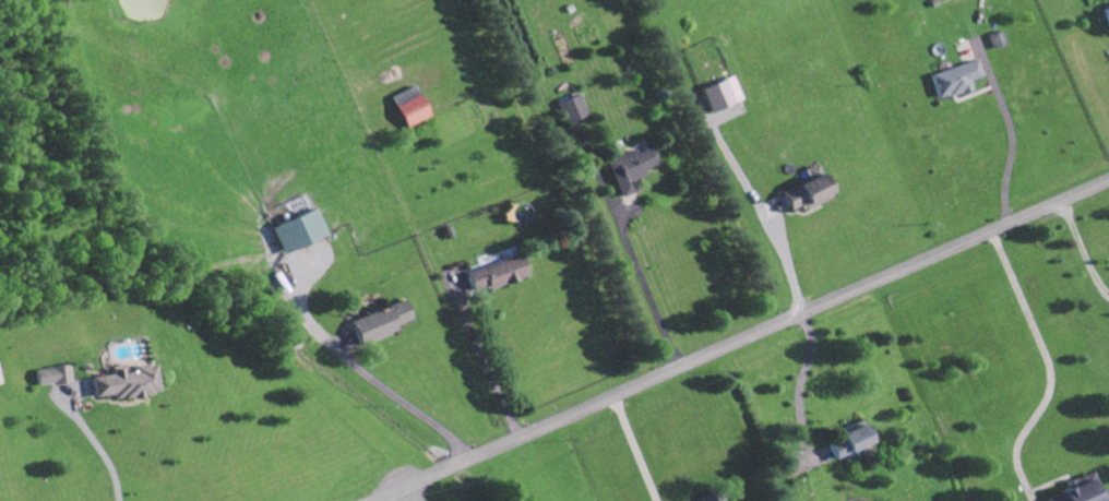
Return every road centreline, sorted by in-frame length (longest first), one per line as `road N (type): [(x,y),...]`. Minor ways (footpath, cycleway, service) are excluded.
road 1 (residential): [(1108,185),(376,500)]

